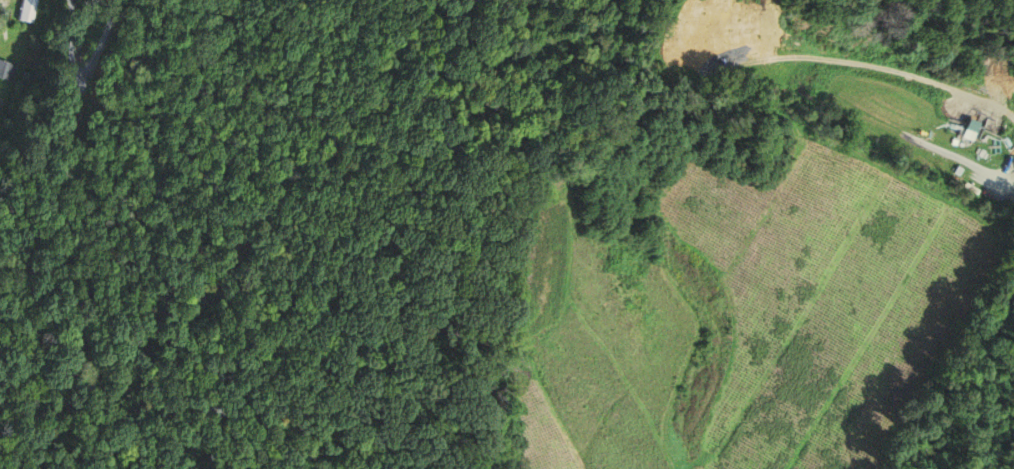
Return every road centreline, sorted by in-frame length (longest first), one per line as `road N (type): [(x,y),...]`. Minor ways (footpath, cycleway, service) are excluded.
road 1 (residential): [(1013,188),(905,134)]

